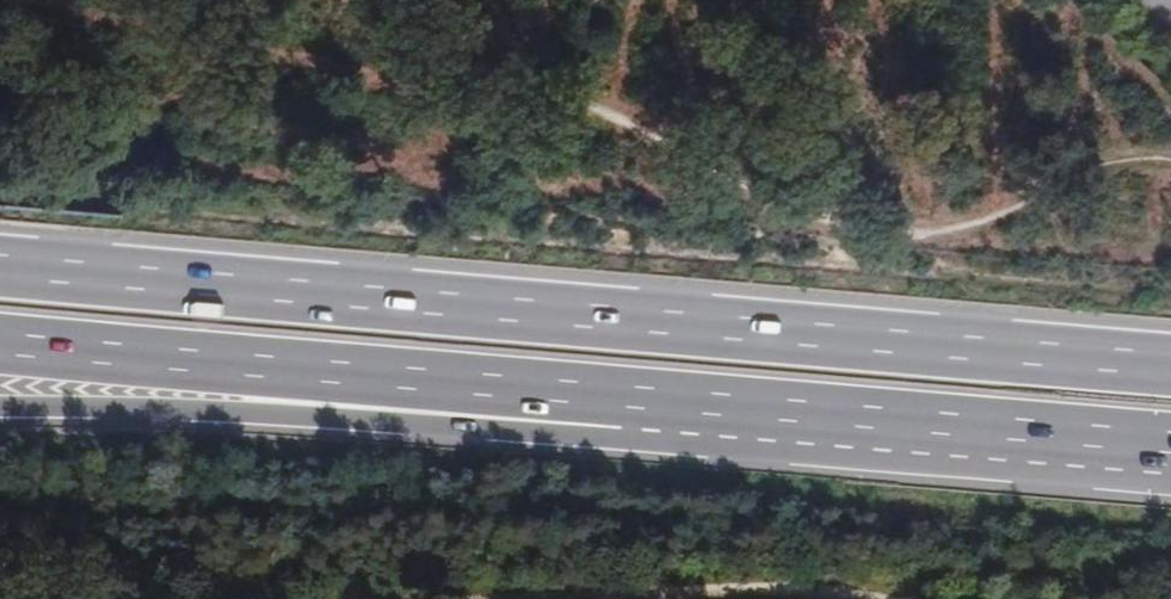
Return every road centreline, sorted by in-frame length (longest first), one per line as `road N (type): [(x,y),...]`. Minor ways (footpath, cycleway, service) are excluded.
road 1 (trunk): [(1170,365),(0,269)]
road 2 (trunk): [(389,381),(1170,445)]
road 3 (trunk): [(0,409),(278,417),(389,381)]
road 4 (trunk): [(0,348),(389,381)]
road 5 (track): [(623,598),(770,590),(856,598)]

